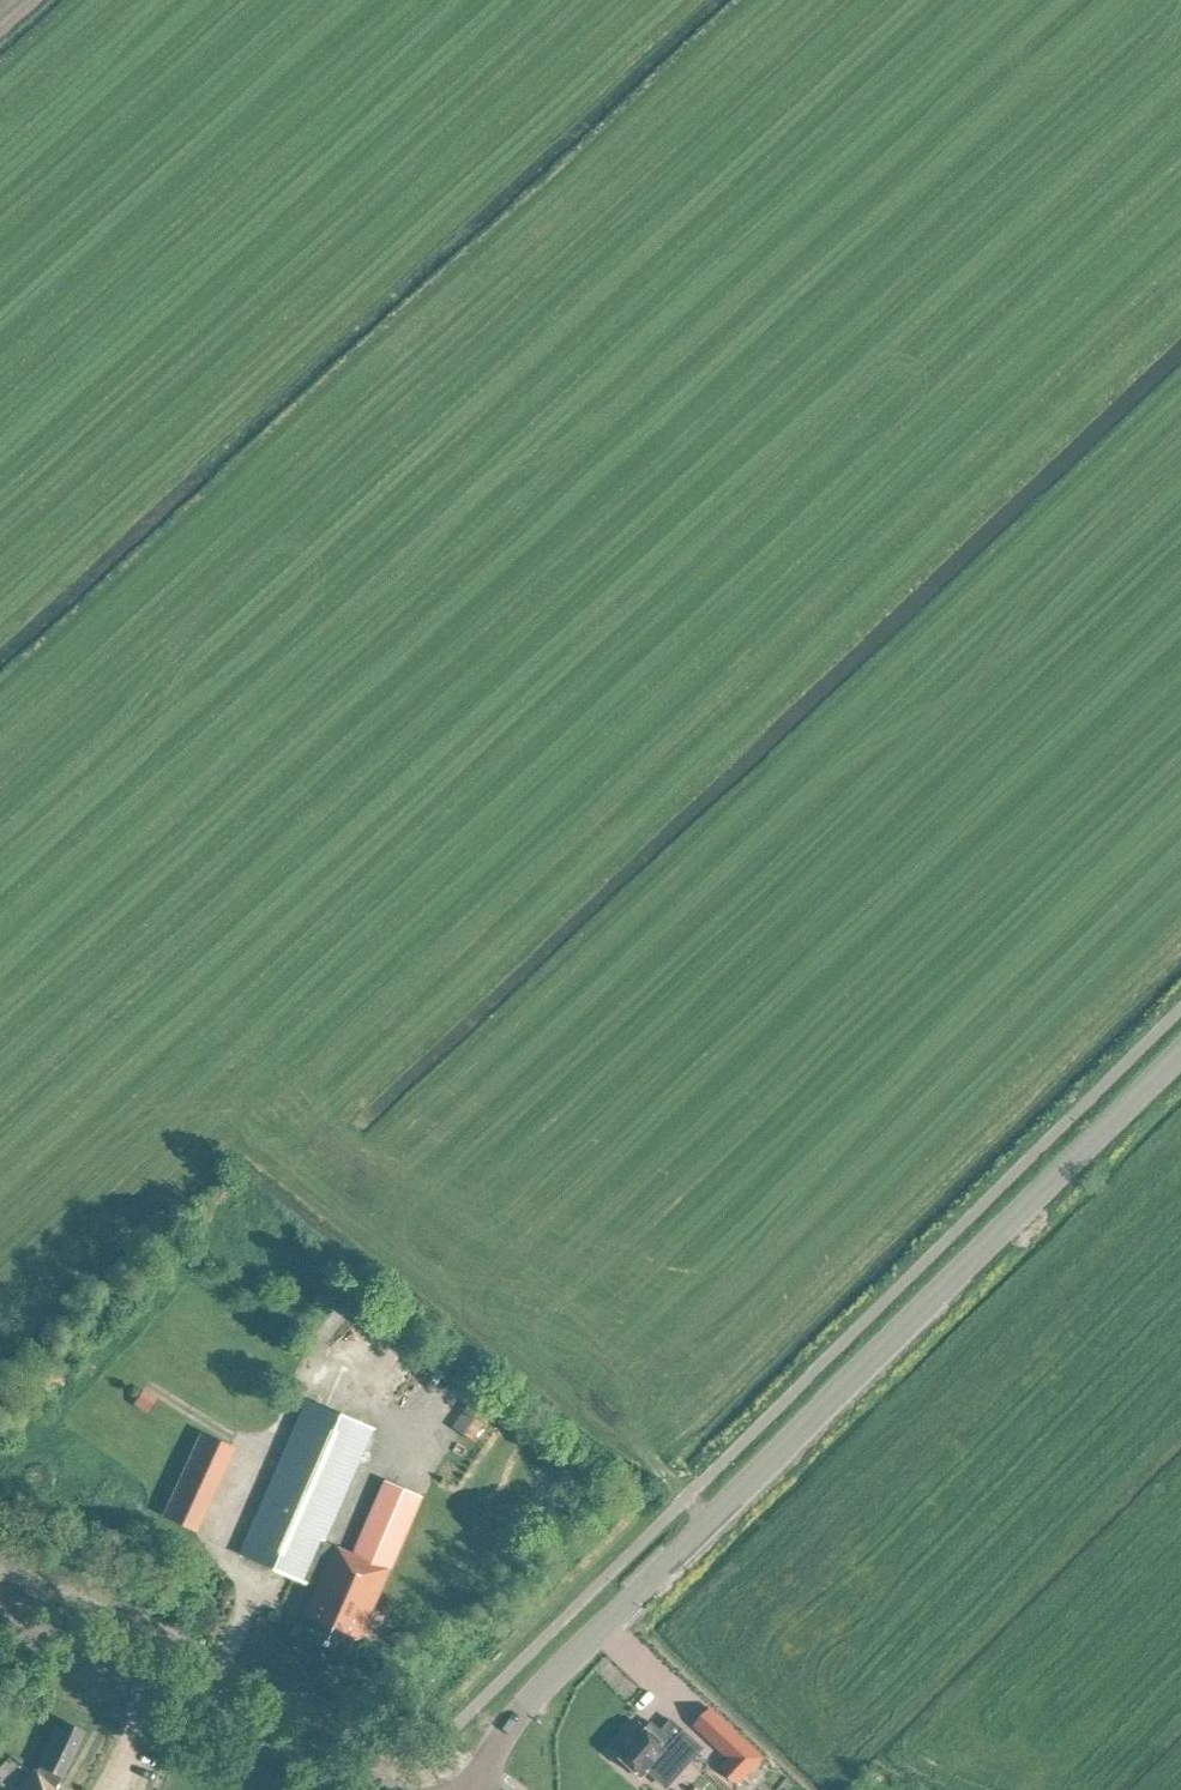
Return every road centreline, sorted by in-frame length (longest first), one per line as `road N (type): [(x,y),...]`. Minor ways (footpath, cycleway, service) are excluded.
road 1 (tertiary): [(478,1789),(512,1720),(571,1651),(1180,1055)]
road 2 (secondary): [(0,1618),(386,1789)]

